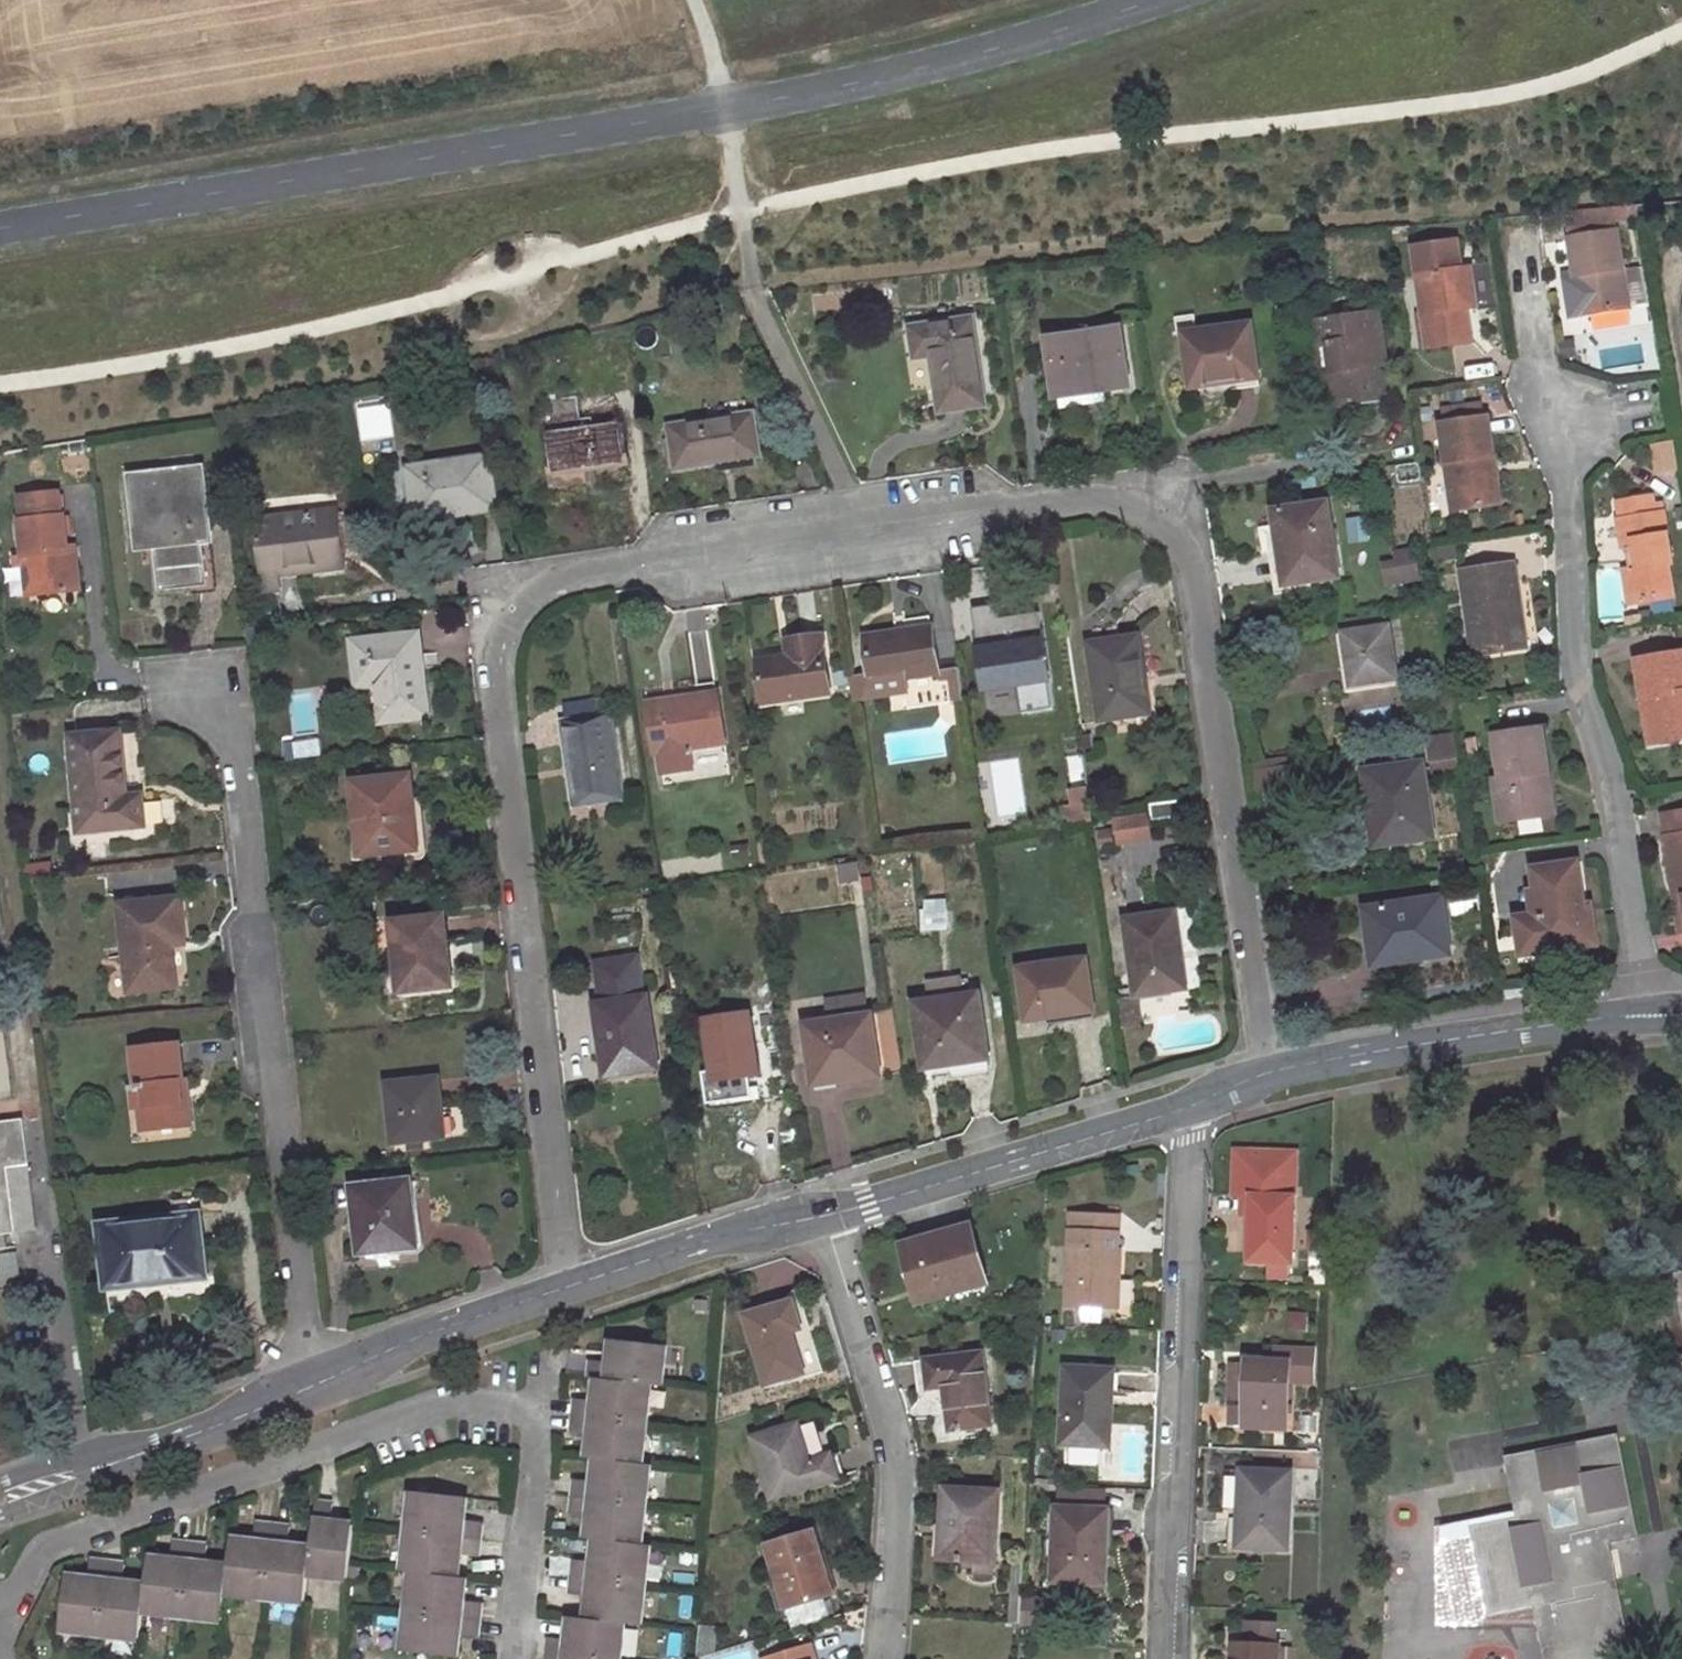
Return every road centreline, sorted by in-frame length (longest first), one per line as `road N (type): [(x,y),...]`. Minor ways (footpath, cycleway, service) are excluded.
road 1 (residential): [(1271,1071),(1191,581),(1172,536),(1144,514),(1126,504),(1091,502),(1003,509),(576,571),(511,609),(499,662),(568,1282)]
road 2 (unclassified): [(0,228),(726,108),(935,64),(1153,0)]
road 3 (residential): [(0,1618),(53,1545),(453,1399),(500,1401),(535,1424),(513,1658)]
road 4 (residential): [(1646,1018),(1603,761),(1579,689),(1566,485),(1573,419),(1539,361),(1516,217)]
road 5 (residential): [(220,668),(301,1394)]
road 6 (residential): [(1169,1658),(1191,1106)]
road 7 (residential): [(828,1214),(879,1385),(899,1498),(892,1611),(879,1658)]
road 8 (tertiary): [(1271,1071),(1503,1032),(1646,1018)]
road 9 (tertiary): [(828,1214),(1191,1106)]
road 10 (tertiary): [(0,1503),(301,1394)]
road 11 (tertiary): [(301,1394),(568,1282)]
road 12 (tertiary): [(568,1282),(828,1214)]

